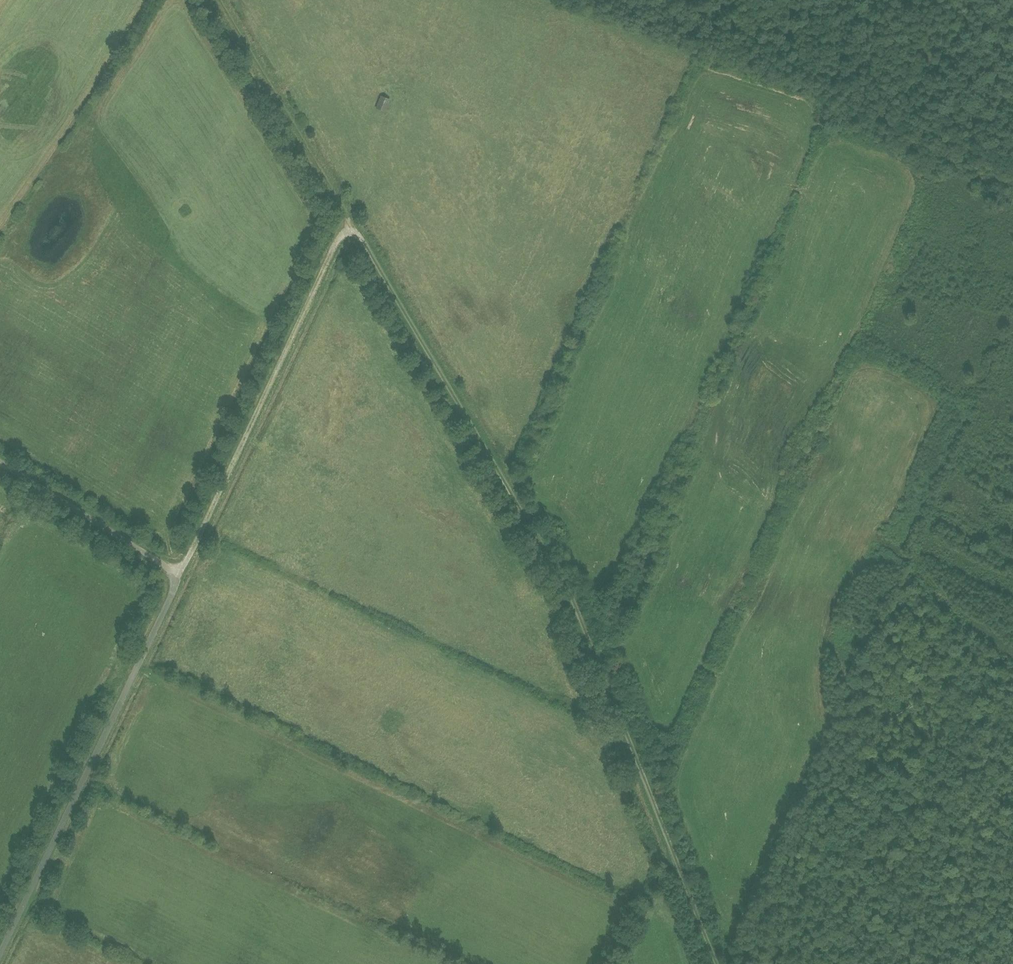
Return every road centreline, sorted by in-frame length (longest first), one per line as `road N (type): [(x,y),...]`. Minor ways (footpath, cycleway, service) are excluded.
road 1 (unclassified): [(716,963),(575,604),(349,223)]
road 2 (residential): [(184,567),(0,948)]
road 3 (residential): [(349,223),(184,567)]
road 4 (track): [(209,0),(349,223)]
road 5 (unclassified): [(184,567),(0,456)]

